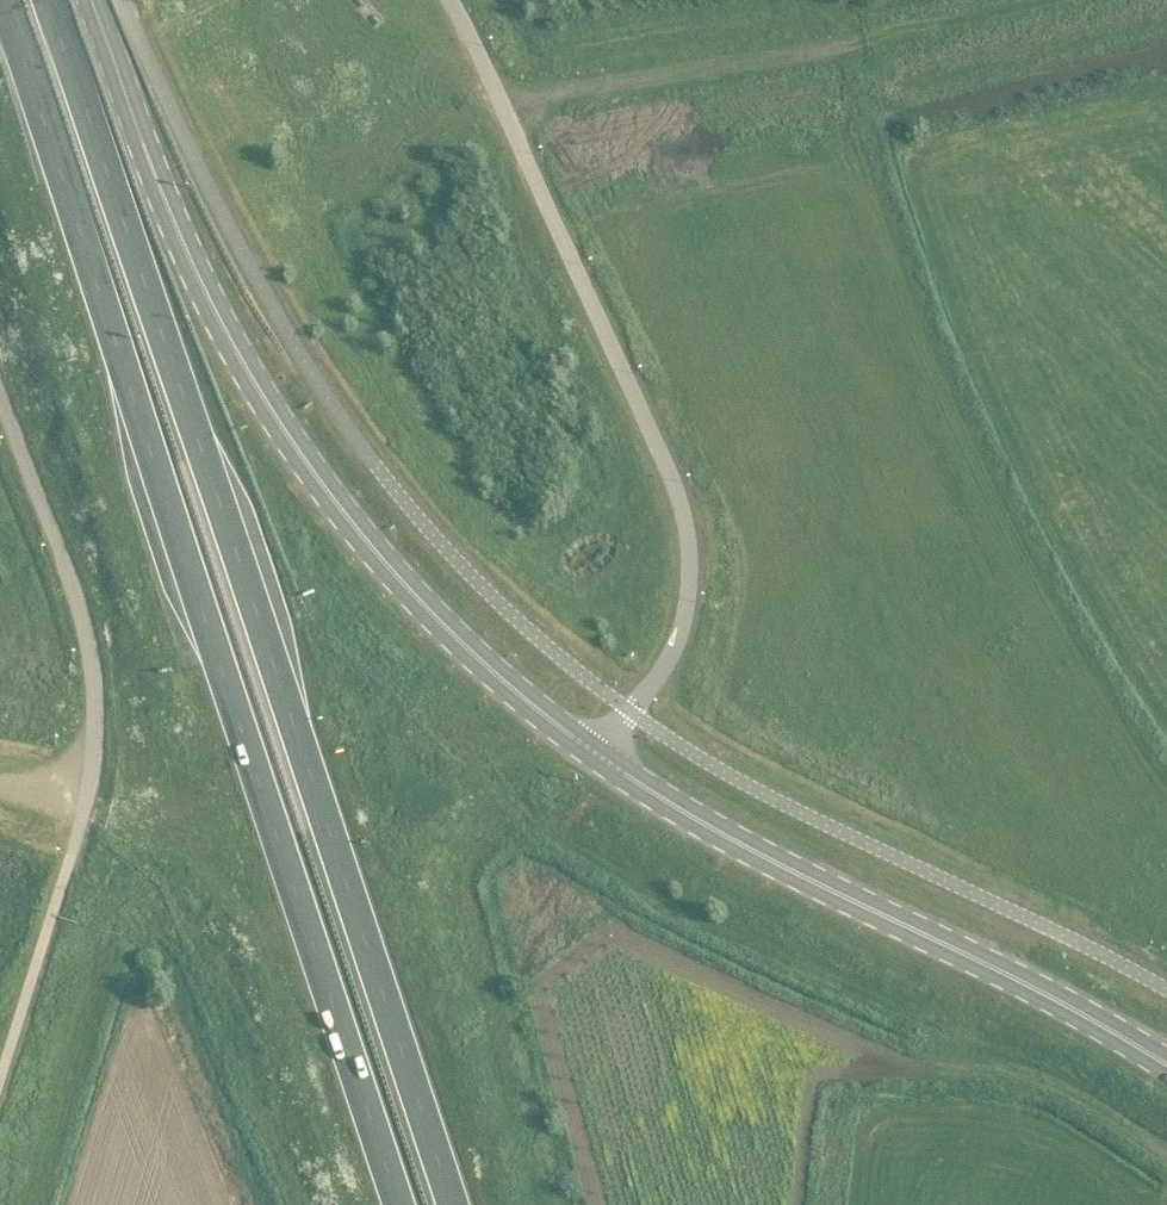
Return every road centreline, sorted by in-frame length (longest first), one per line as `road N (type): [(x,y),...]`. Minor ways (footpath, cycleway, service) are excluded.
road 1 (trunk): [(449,1204),(49,0)]
road 2 (trunk): [(3,0),(397,1204)]
road 3 (secondary): [(594,751),(431,611),(296,448),(194,272),(92,0)]
road 4 (unclassified): [(448,0),(624,374),(685,534),(685,596),(675,635),(594,751)]
road 5 (secondary): [(1166,1061),(745,843),(594,751)]
road 6 (track): [(987,0),(808,42),(499,96)]
road 7 (unclassified): [(81,804),(92,734),(88,647),(0,399)]

